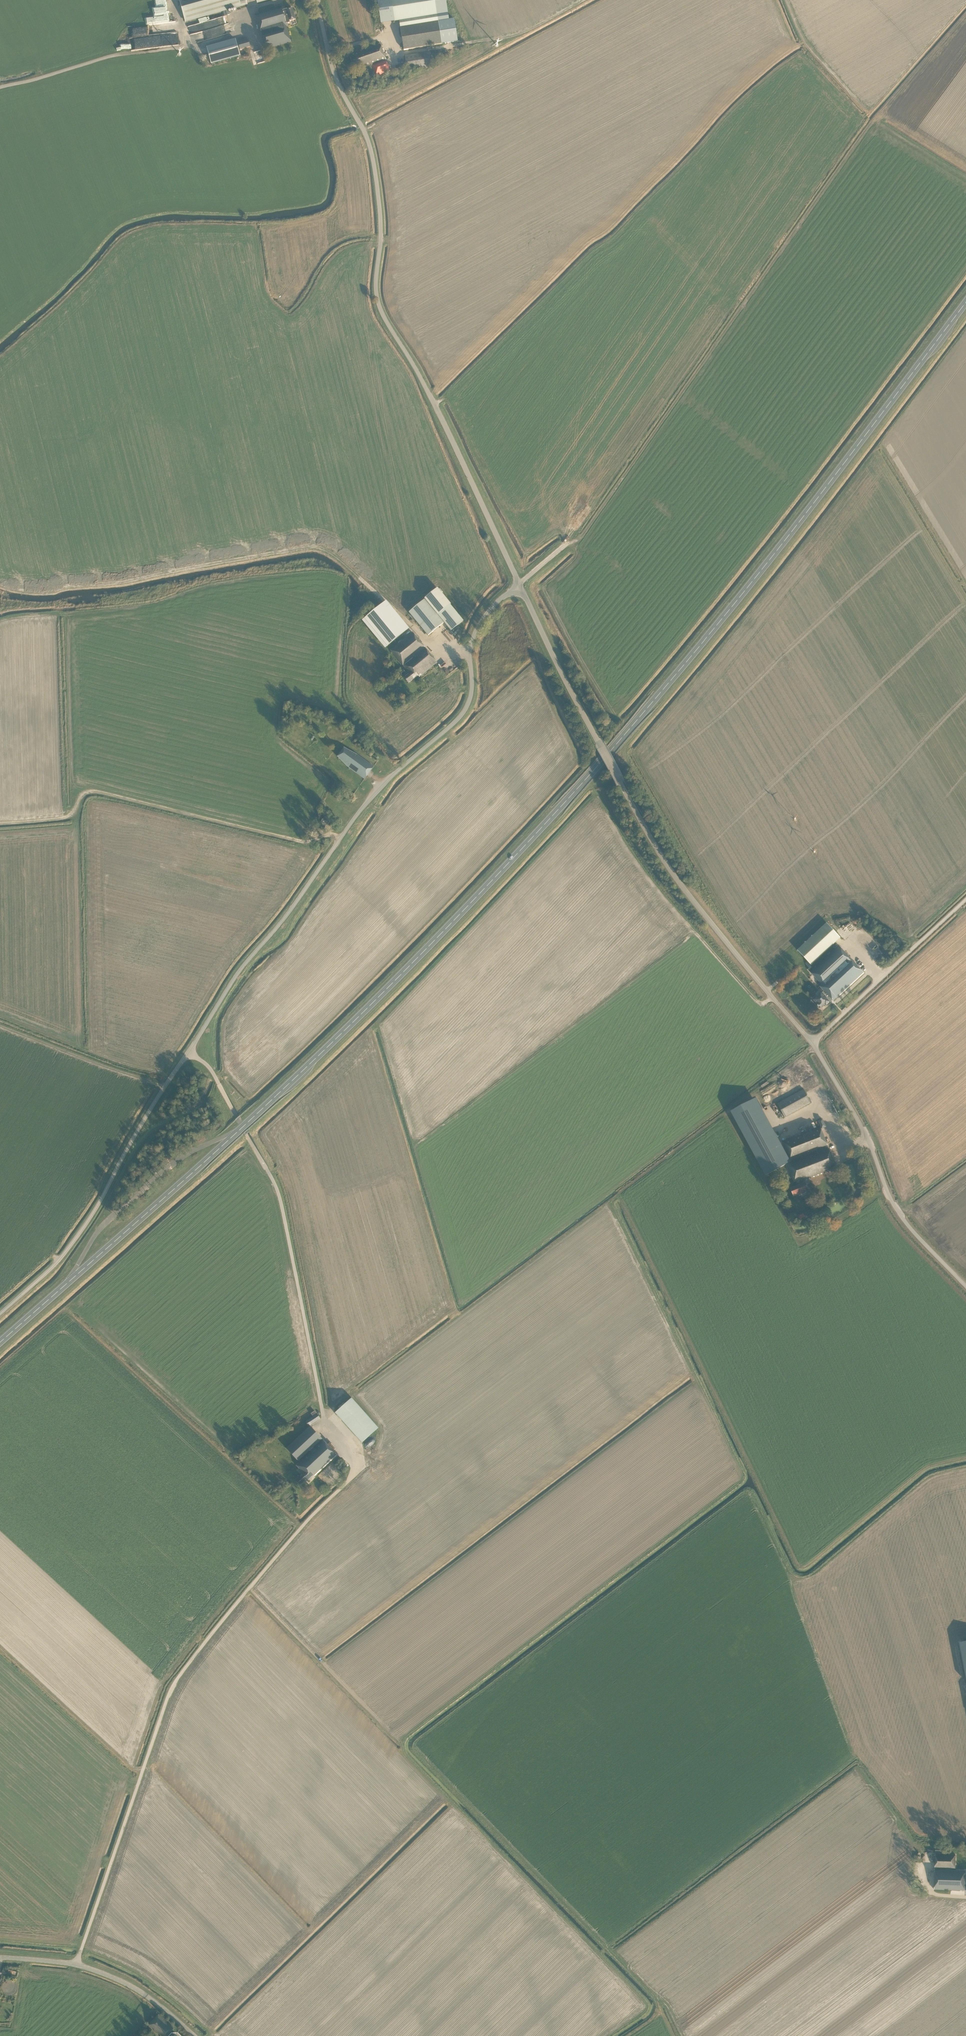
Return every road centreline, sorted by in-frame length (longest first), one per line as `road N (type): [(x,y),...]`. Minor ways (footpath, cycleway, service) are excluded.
road 1 (trunk): [(234,1134),(596,768),(777,550),(965,301)]
road 2 (tertiary): [(520,585),(382,314),(373,168),(335,82),(315,0)]
road 3 (unclassified): [(189,1050),(359,811),(464,712),(481,620),(520,585)]
road 4 (tertiary): [(811,1043),(660,854),(520,585)]
road 5 (unclassified): [(323,1416),(277,1191),(210,1072),(189,1050)]
road 6 (unclassified): [(0,1310),(62,1254),(189,1050)]
road 7 (tertiary): [(965,1288),(893,1207),(859,1124),(811,1043)]
road 8 (trunk): [(70,1280),(234,1134)]
road 9 (tertiary): [(194,2035),(104,1974),(0,1958)]
road 10 (unclassified): [(811,1043),(965,898)]

